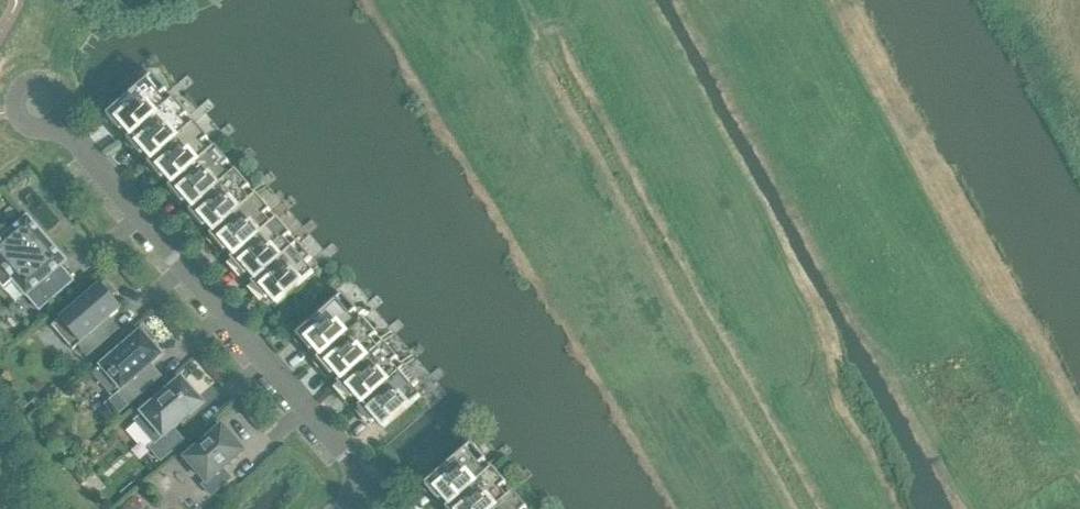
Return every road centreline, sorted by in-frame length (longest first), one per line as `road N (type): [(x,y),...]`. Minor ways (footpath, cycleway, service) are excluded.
road 1 (residential): [(368,485),(61,121)]
road 2 (residential): [(61,121),(62,89),(49,79),(24,83),(13,105),(20,122),(36,130),(54,127)]

